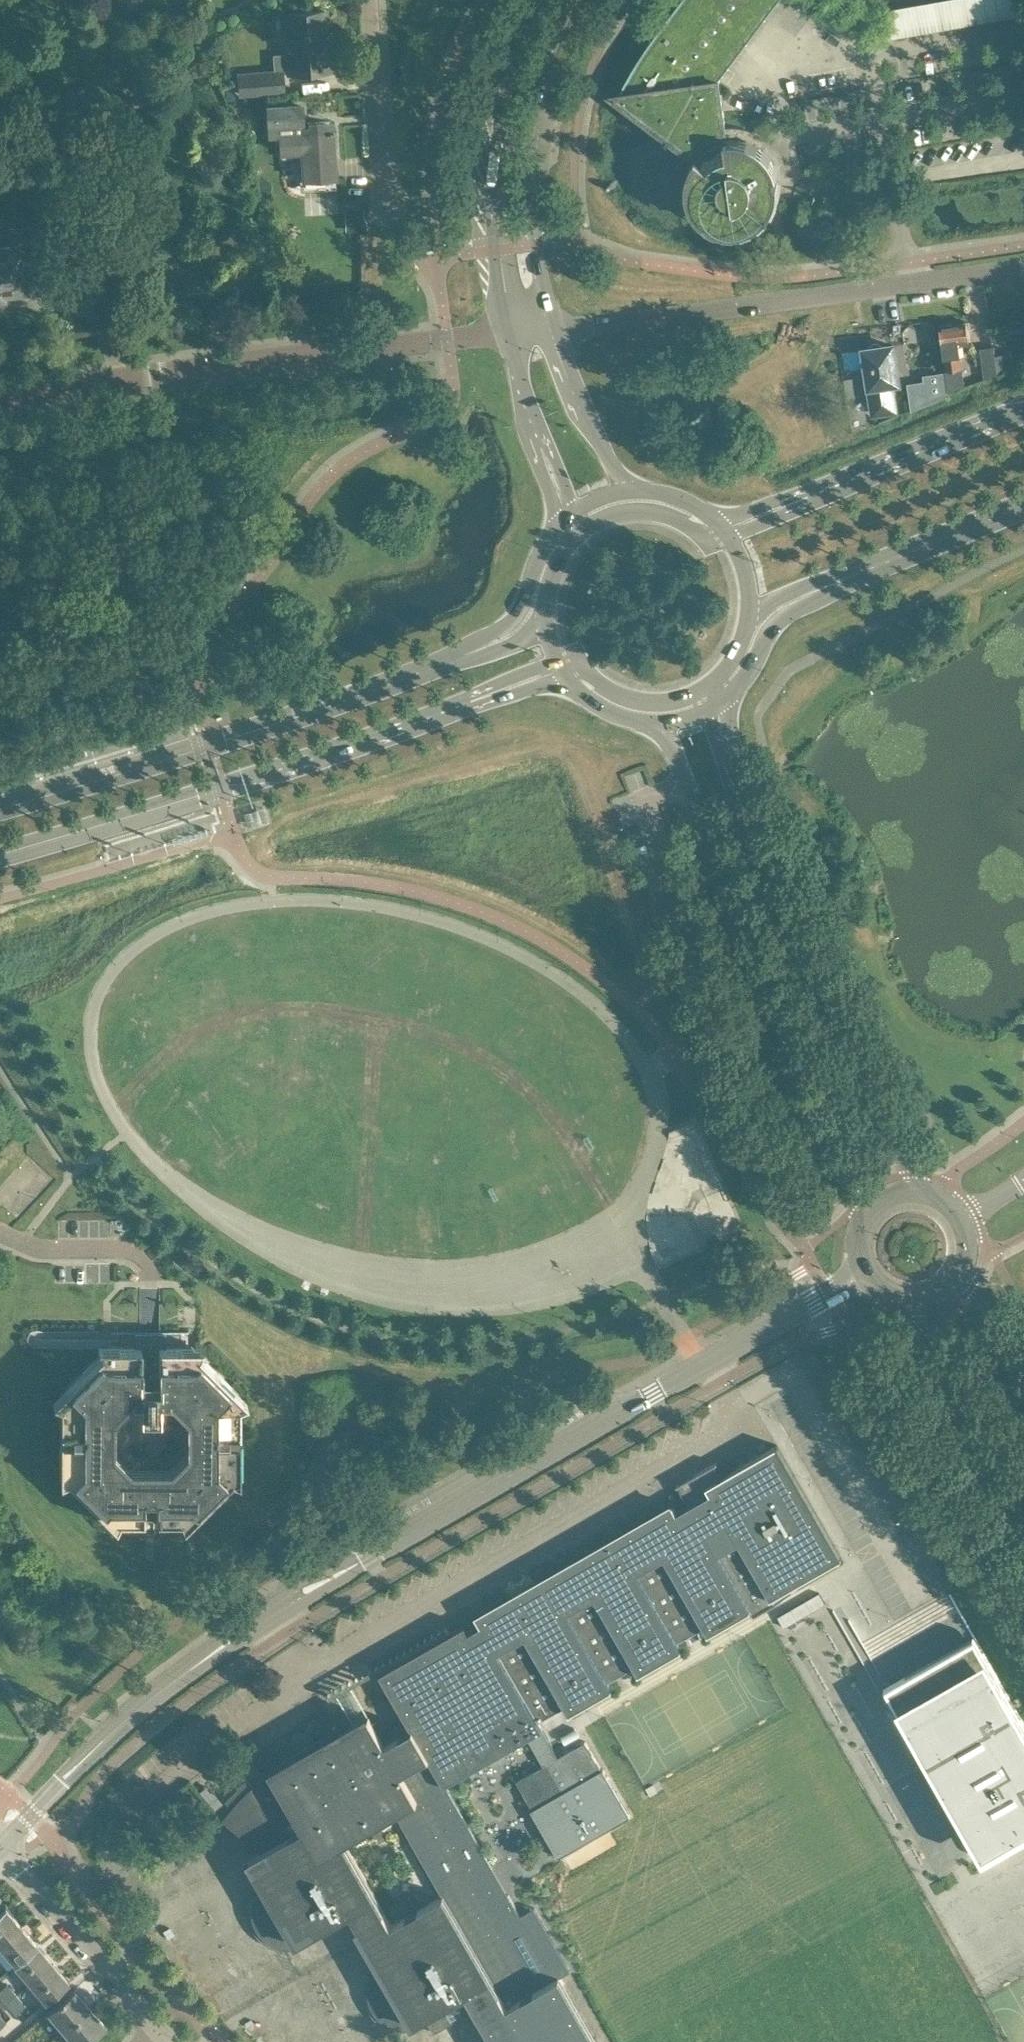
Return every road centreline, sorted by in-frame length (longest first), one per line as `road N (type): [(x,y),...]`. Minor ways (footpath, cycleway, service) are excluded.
road 1 (unclassified): [(0,1848),(109,1734),(265,1614),(866,1272)]
road 2 (secondary): [(659,724),(866,1219)]
road 3 (tertiary): [(0,855),(255,780),(454,708)]
road 4 (residential): [(552,329),(1023,268)]
road 5 (tertiary): [(443,664),(353,702),(0,808)]
road 6 (residential): [(448,342),(0,396)]
road 7 (secondary): [(922,1192),(804,958),(740,780)]
road 8 (secondary): [(548,0),(508,88),(492,171),(507,333)]
road 9 (secondary): [(552,329),(531,155),(544,77),(576,0)]
road 10 (residential): [(155,2027),(0,1848)]
road 11 (secondary): [(905,1299),(1023,1504)]
road 12 (secondary): [(1023,410),(809,498)]
road 13 (residential): [(386,205),(370,0)]
road 14 (secondary): [(836,583),(1023,507)]
road 15 (residential): [(151,1295),(152,1277),(124,1250),(45,1250),(0,1232)]
road 16 (secondary): [(623,493),(552,329)]
road 17 (secondary): [(726,698),(768,631),(836,583)]
road 18 (secondary): [(558,662),(582,665),(630,699),(662,702),(704,688)]
road 19 (secondary): [(729,538),(648,511),(615,514),(582,531)]
road 20 (secondary): [(1023,1383),(961,1270)]
road 21 (secondary): [(507,333),(542,451)]

